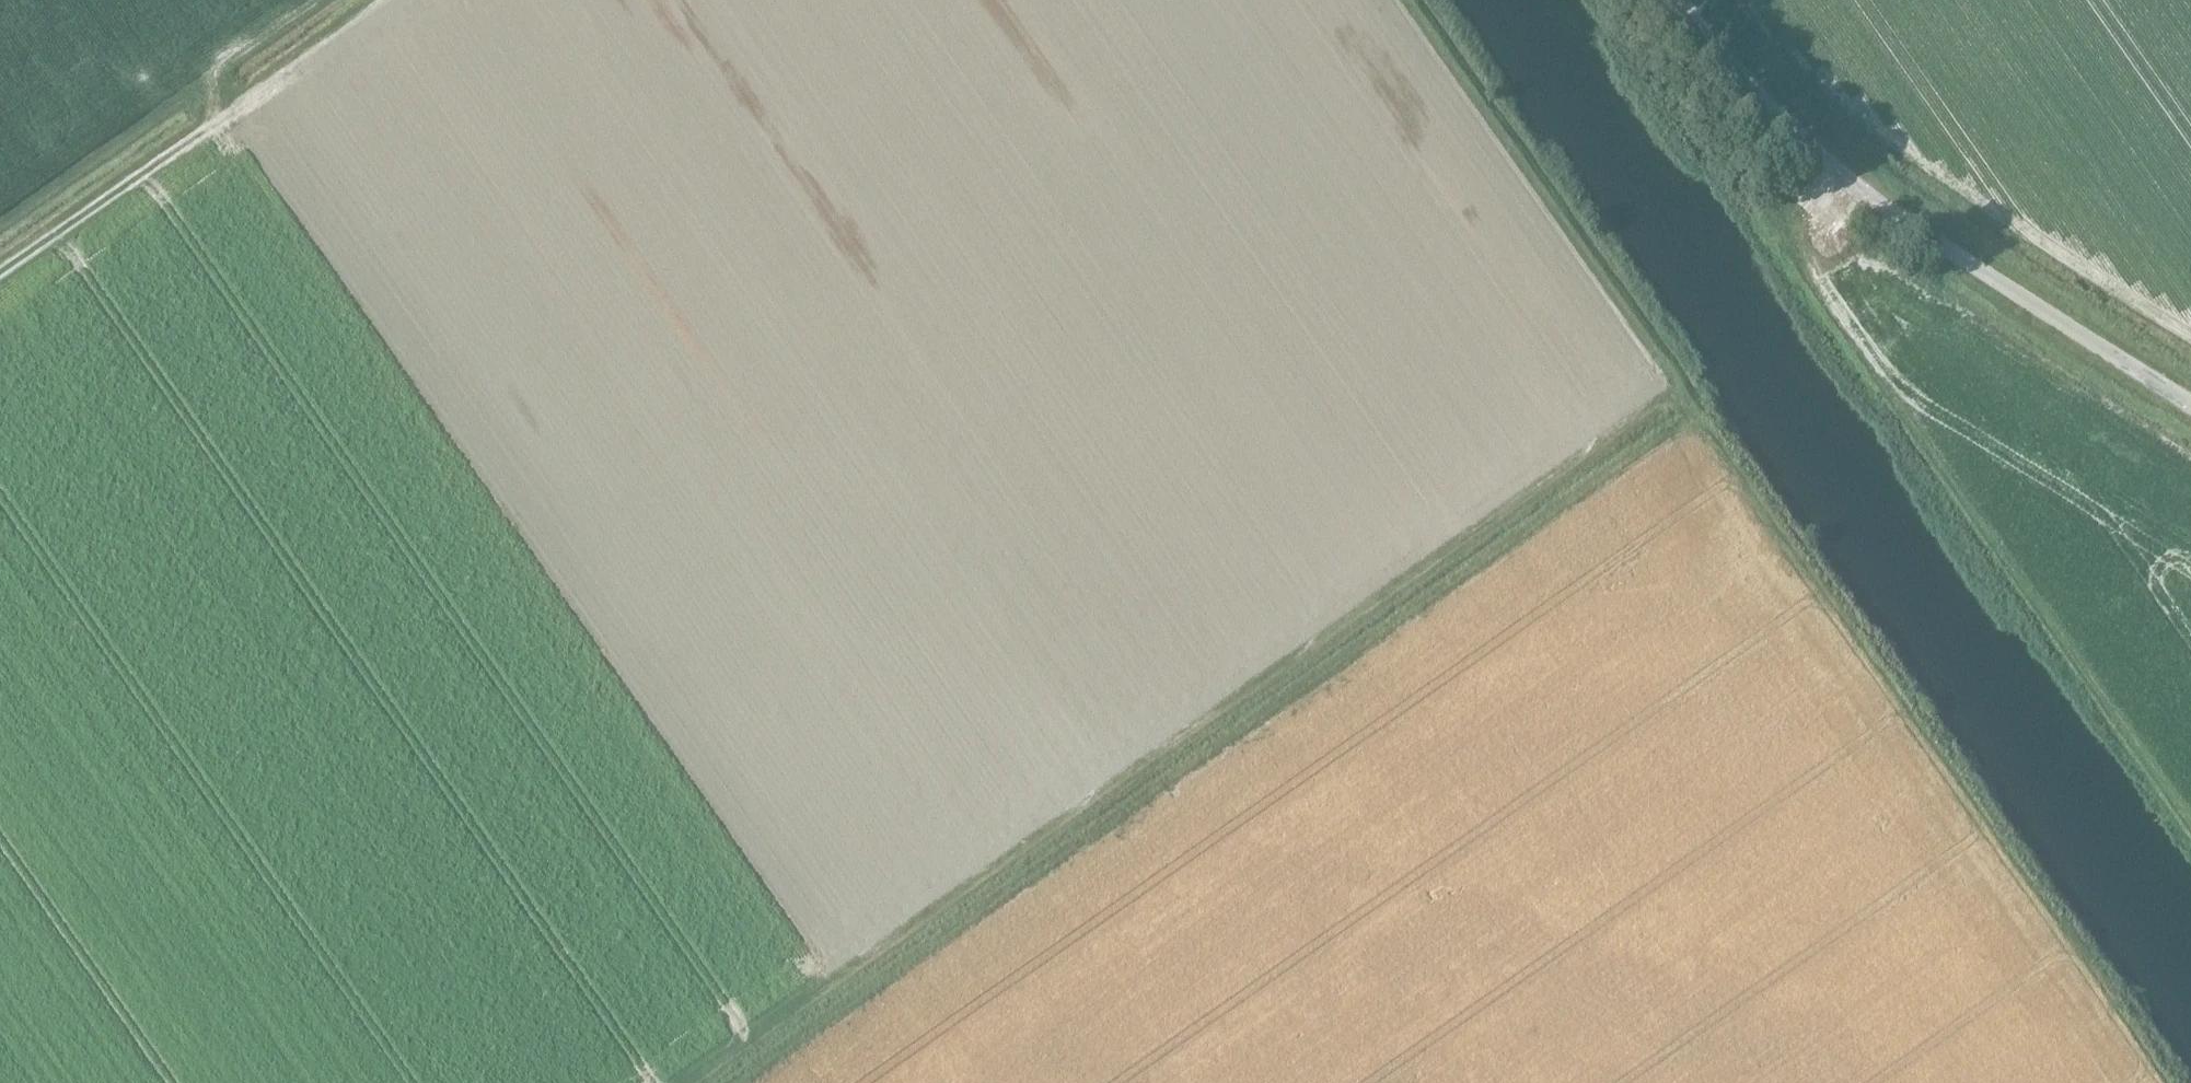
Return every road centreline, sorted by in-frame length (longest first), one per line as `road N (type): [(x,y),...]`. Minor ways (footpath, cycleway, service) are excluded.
road 1 (unclassified): [(2190,403),(1848,179),(1747,84),(1681,0)]

